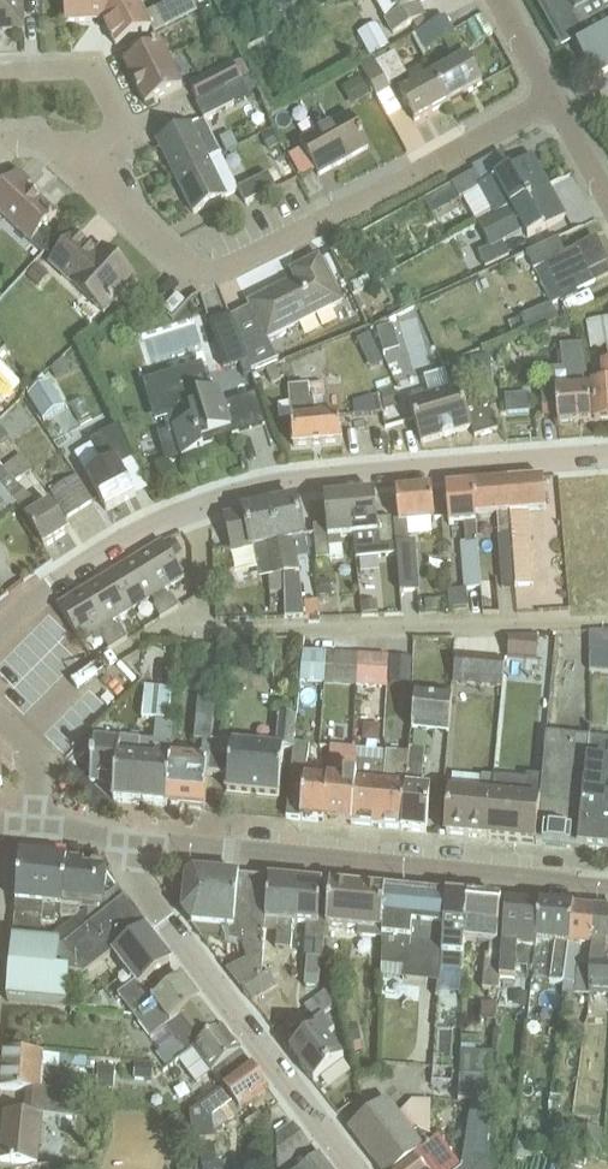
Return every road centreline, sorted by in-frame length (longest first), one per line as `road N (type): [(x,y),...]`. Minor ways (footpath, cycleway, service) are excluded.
road 1 (residential): [(551,98),(213,277),(181,269),(129,214),(102,162)]
road 2 (tertiary): [(607,889),(137,842)]
road 3 (residential): [(607,620),(223,632),(199,616)]
road 4 (residential): [(198,504),(365,473),(607,456)]
road 5 (residential): [(352,1168),(138,886),(137,842)]
road 6 (residential): [(0,633),(81,566),(198,504)]
road 7 (residential): [(0,74),(88,73),(99,80),(115,123),(112,141)]
road 8 (residential): [(199,616),(162,627),(70,687)]
road 9 (residential): [(0,944),(11,823)]

